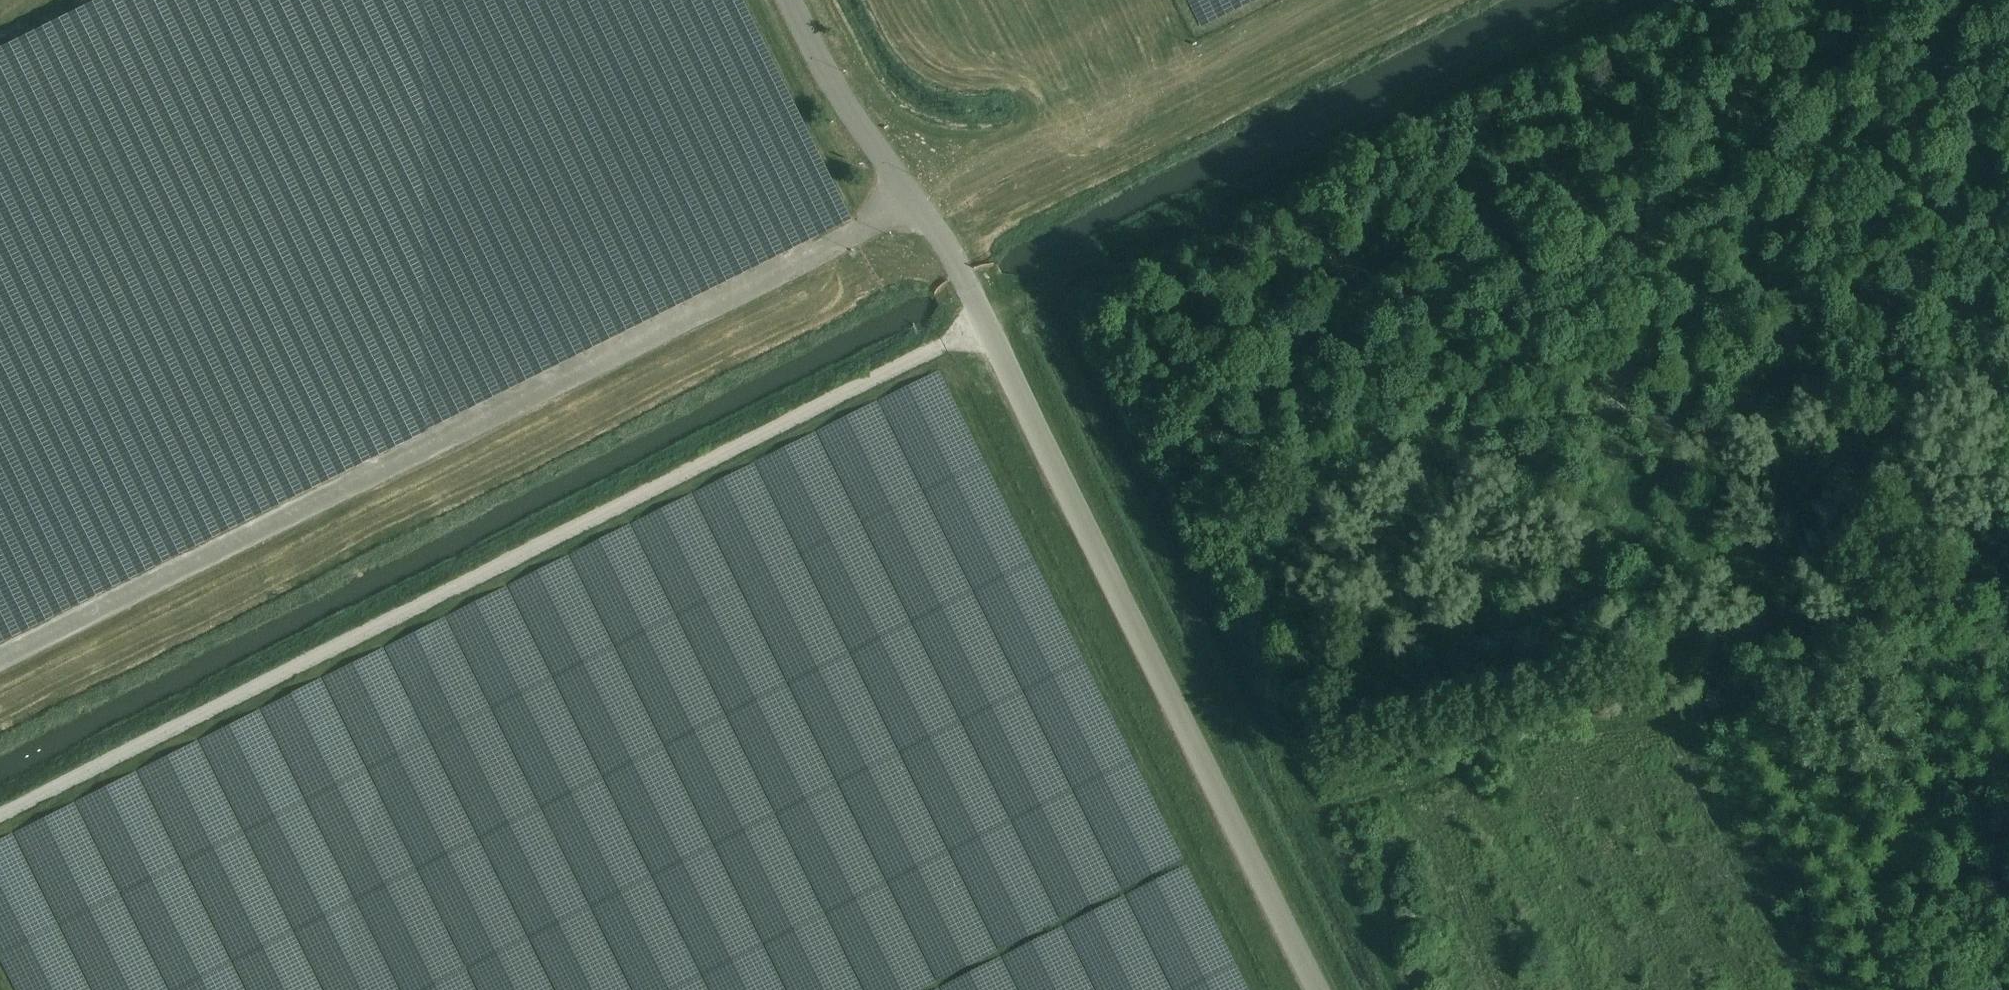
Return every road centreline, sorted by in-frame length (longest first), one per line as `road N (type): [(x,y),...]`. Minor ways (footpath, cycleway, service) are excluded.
road 1 (unclassified): [(1321,989),(959,268),(839,92),(794,0)]

